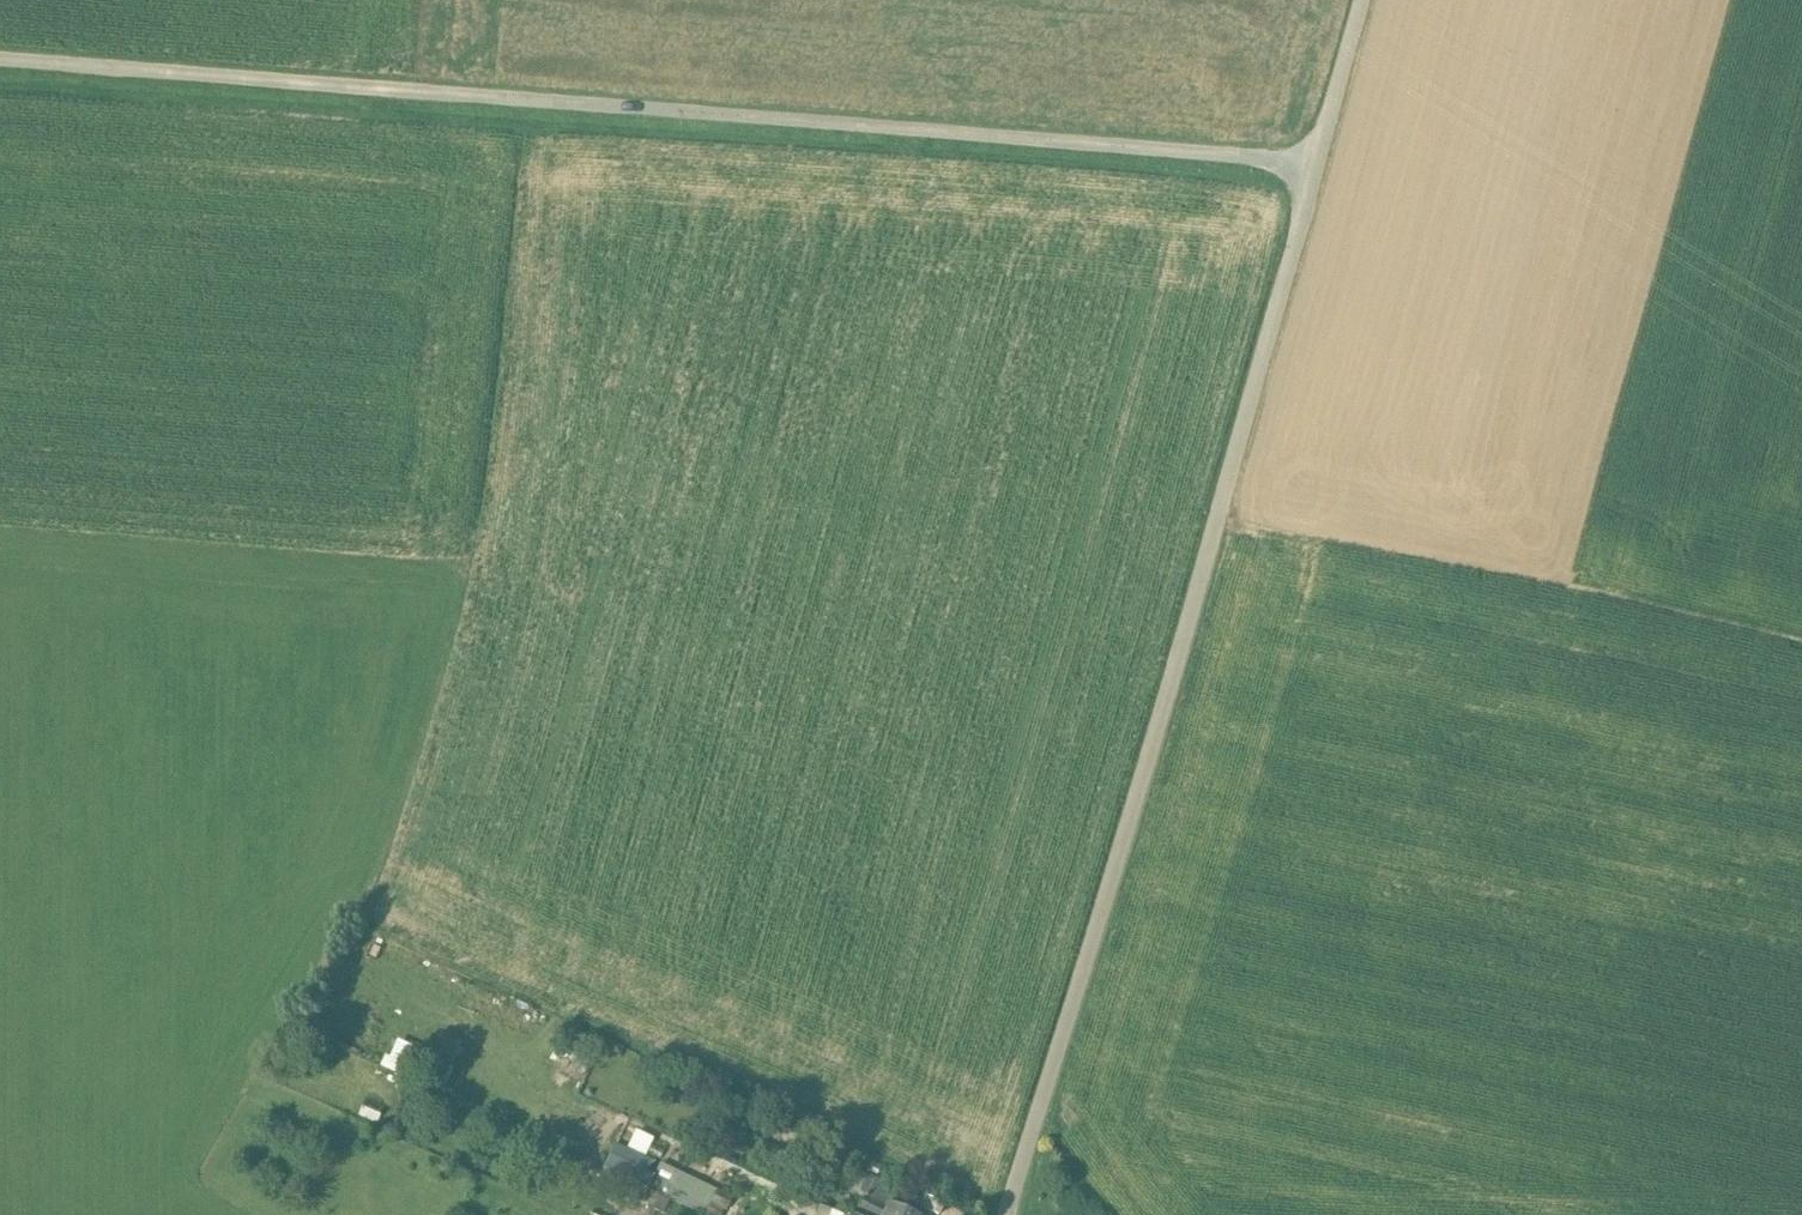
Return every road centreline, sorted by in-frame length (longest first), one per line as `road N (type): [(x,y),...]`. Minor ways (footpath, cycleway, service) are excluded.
road 1 (unclassified): [(0,57),(1323,164)]
road 2 (unclassified): [(1323,164),(1010,1214)]
road 3 (unclassified): [(1366,0),(1323,164)]

